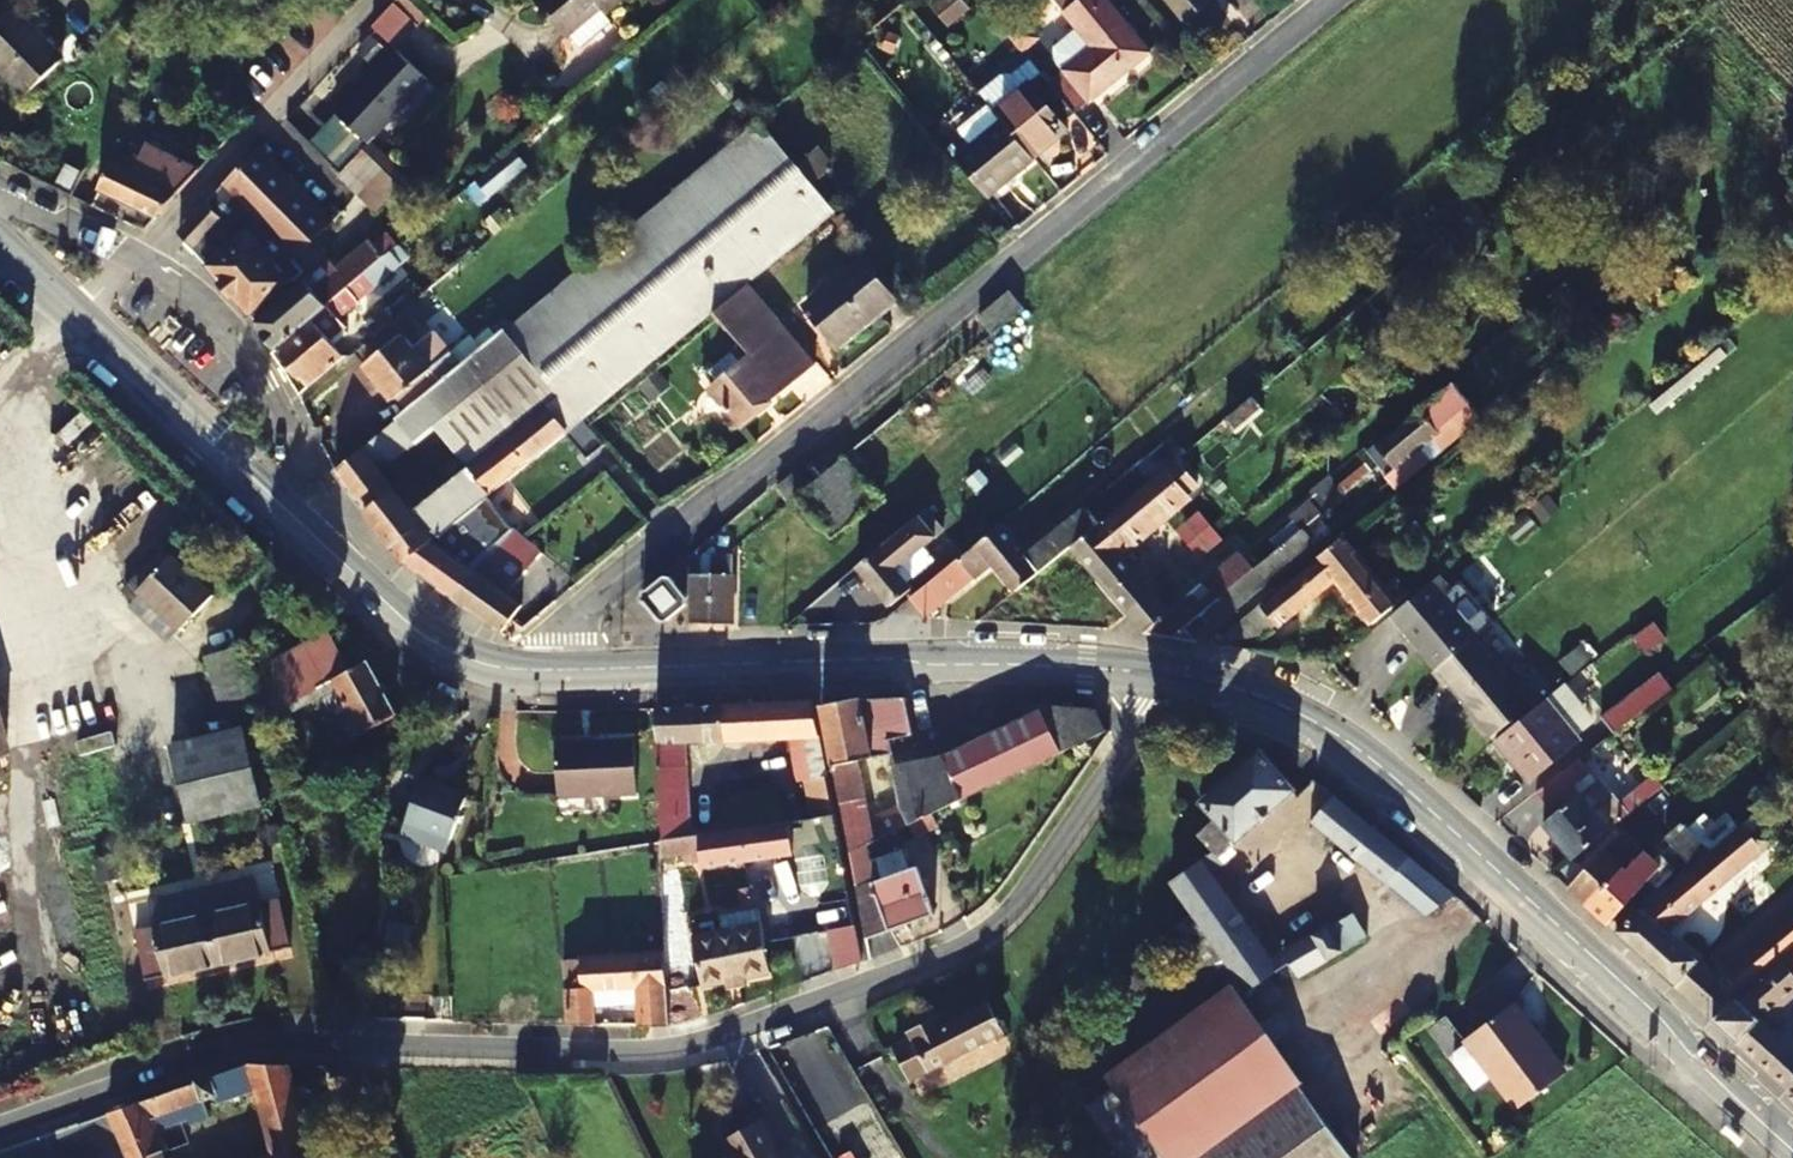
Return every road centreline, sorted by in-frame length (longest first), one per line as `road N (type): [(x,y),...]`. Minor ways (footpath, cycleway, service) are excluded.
road 1 (residential): [(1154,671),(1149,712),(1065,846),(992,932),(743,1037),(606,1054),(245,1042),(0,1122)]
road 2 (residential): [(562,668),(589,605),(1327,0)]
road 3 (secondary): [(1154,671),(1287,706),(1375,763),(1792,1144)]
road 4 (secondary): [(0,244),(387,613),(470,663),(562,668)]
road 5 (secondary): [(562,668),(863,661),(1154,671)]

